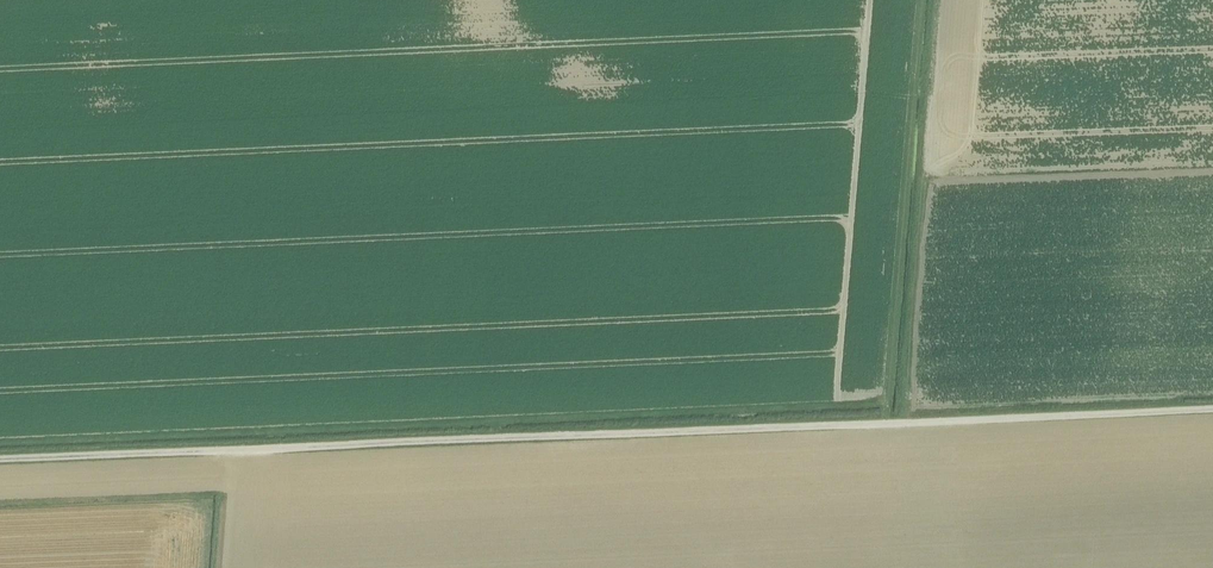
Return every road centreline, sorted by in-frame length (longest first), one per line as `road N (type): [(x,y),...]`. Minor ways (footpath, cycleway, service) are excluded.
road 1 (track): [(0,460),(1212,413)]

